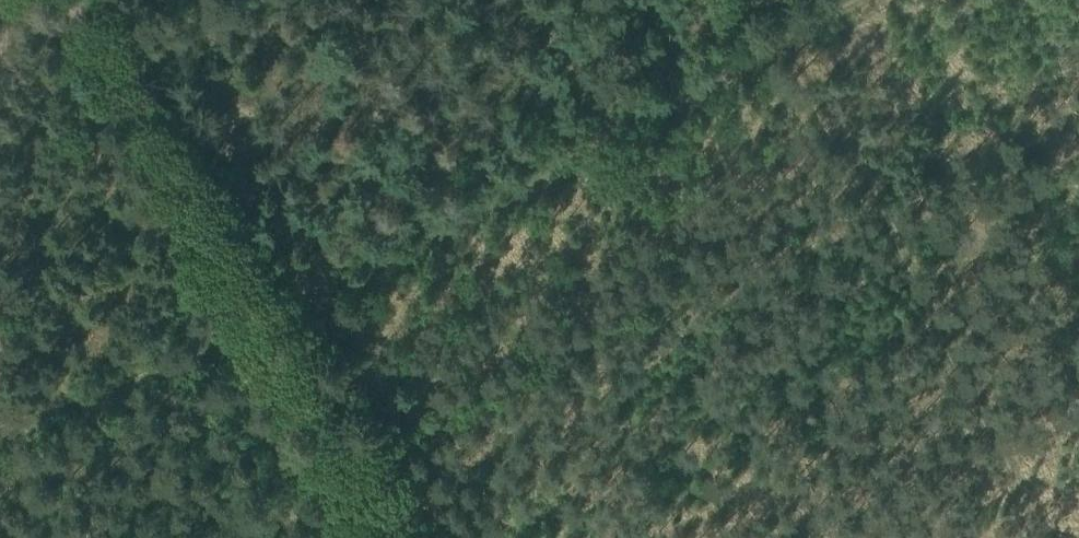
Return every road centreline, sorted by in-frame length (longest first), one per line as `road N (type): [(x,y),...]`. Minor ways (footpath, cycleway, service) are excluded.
road 1 (track): [(795,45),(254,328)]
road 2 (track): [(1040,537),(795,45)]
road 3 (track): [(64,0),(254,328)]
road 4 (track): [(254,328),(383,537)]

